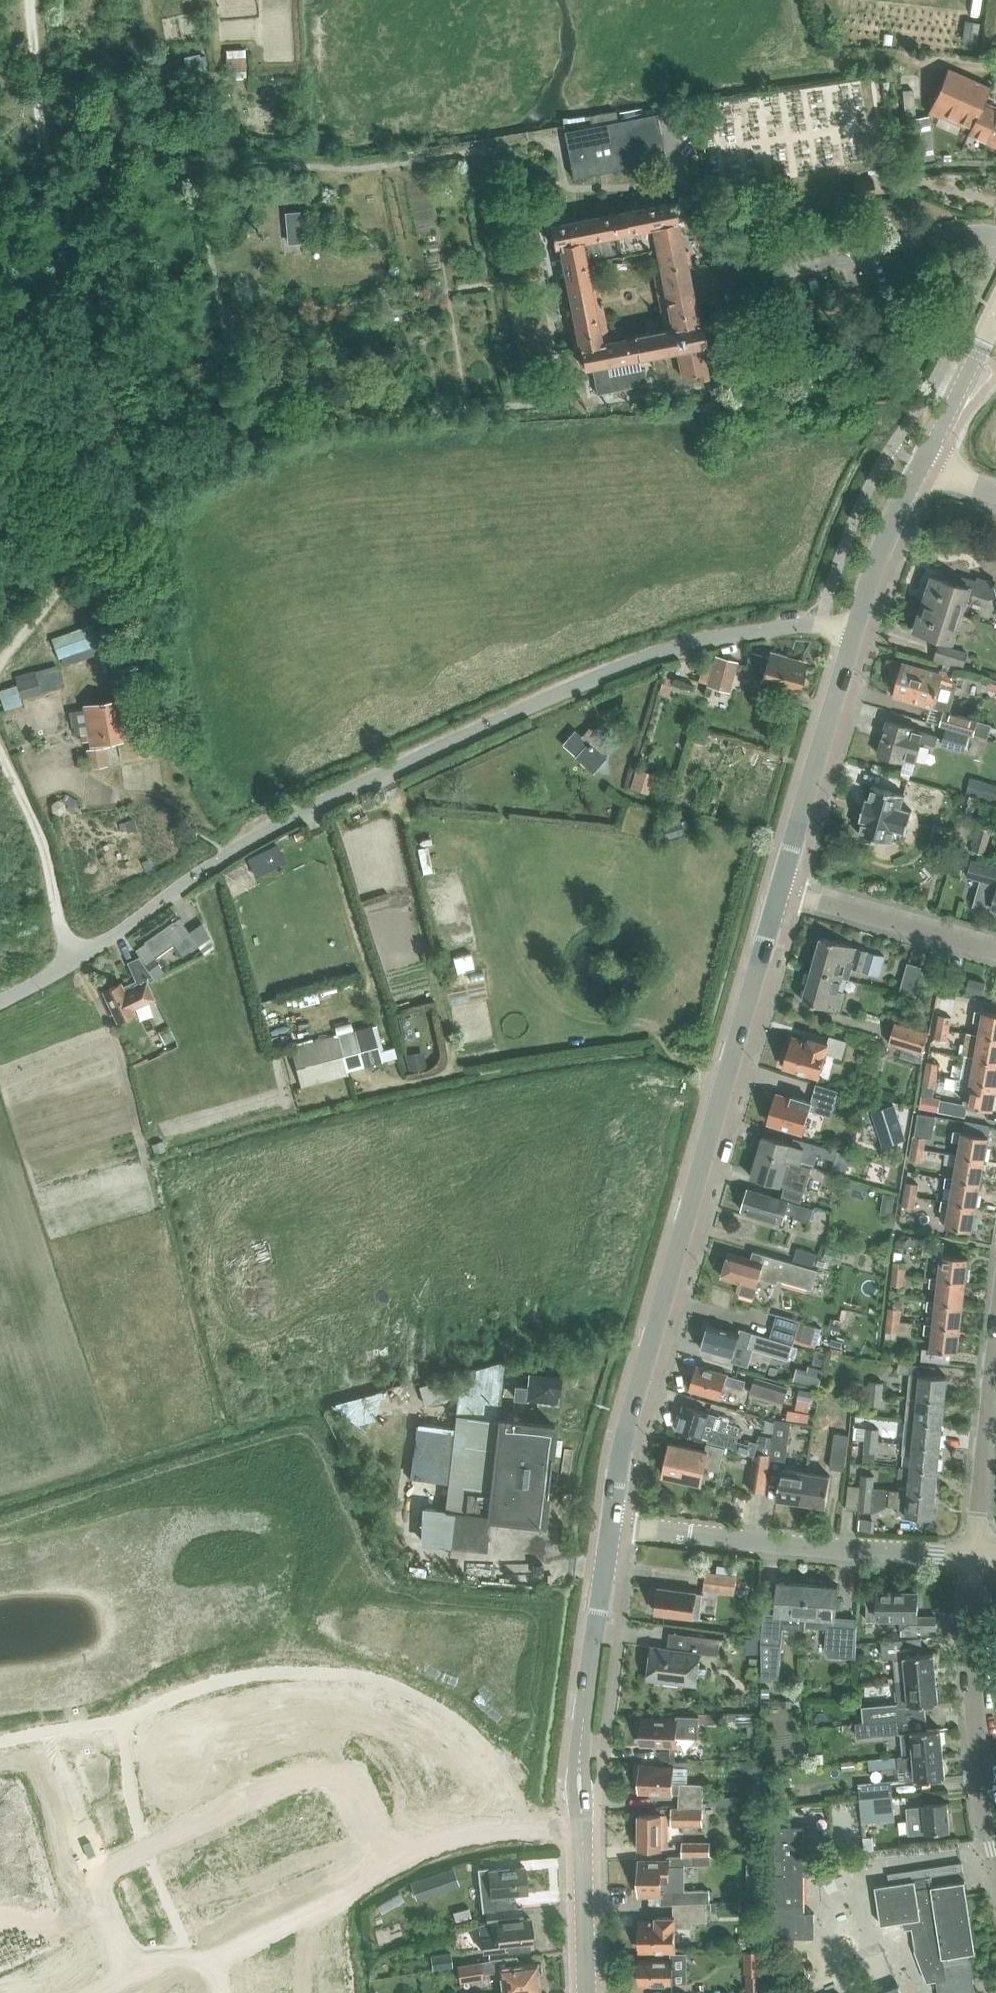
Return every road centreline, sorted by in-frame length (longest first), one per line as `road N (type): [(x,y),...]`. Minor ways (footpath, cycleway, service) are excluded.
road 1 (unclassified): [(0,1003),(307,807),(549,692),(665,650),(818,623)]
road 2 (secondary): [(613,1524),(644,1360),(780,891)]
road 3 (track): [(135,1992),(347,1922),(347,1906),(446,1844),(495,1833),(581,1832)]
road 4 (secondary): [(587,1992),(580,1762),(613,1524)]
road 5 (residential): [(980,1560),(613,1524)]
road 6 (residential): [(980,1560),(976,1756),(995,1867)]
road 7 (secondary): [(780,891),(853,632)]
road 8 (track): [(522,145),(356,169),(260,164)]
road 9 (track): [(0,744),(48,858),(75,957)]
road 10 (track): [(117,479),(57,593),(0,670)]
road 11 (residential): [(995,950),(780,891)]
road 12 (residential): [(980,1560),(995,1379)]
road 13 (secondary): [(853,632),(884,538),(920,465)]
road 14 (secondary): [(920,465),(995,307)]
road 15 (track): [(315,167),(328,119),(321,0)]

